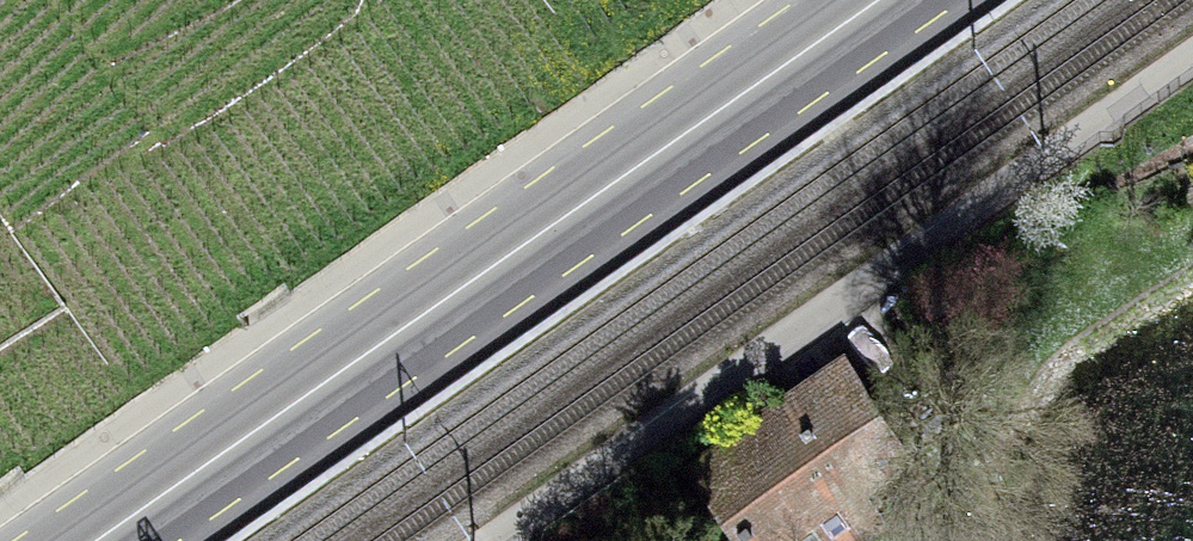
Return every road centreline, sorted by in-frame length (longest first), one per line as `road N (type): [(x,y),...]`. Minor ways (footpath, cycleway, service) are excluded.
road 1 (primary): [(881,0),(94,540)]
road 2 (residential): [(1192,59),(499,540)]

